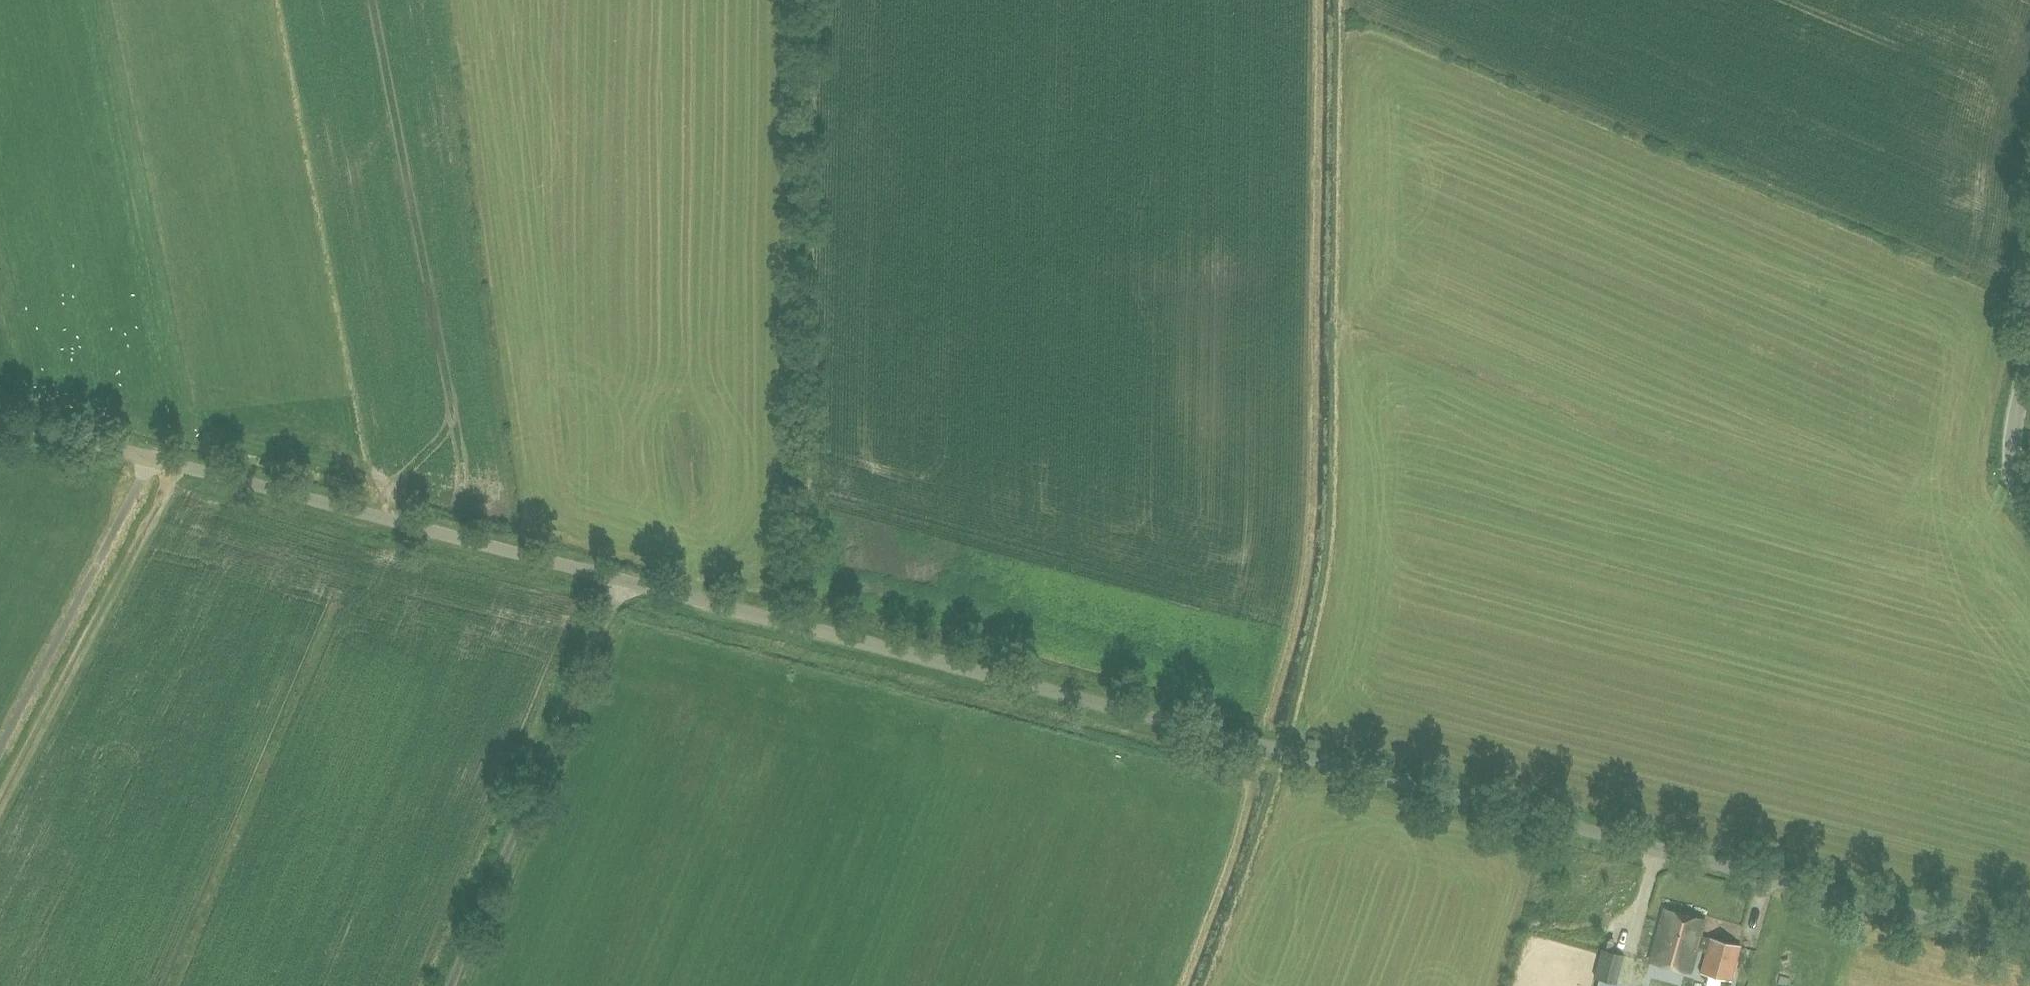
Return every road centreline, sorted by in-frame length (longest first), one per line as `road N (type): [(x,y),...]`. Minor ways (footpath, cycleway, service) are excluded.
road 1 (unclassified): [(2029,946),(148,460)]
road 2 (unclassified): [(0,741),(148,460)]
road 3 (unclassified): [(148,460),(0,420)]
road 4 (unclassified): [(2029,502),(2015,467),(2015,422),(2029,357)]

